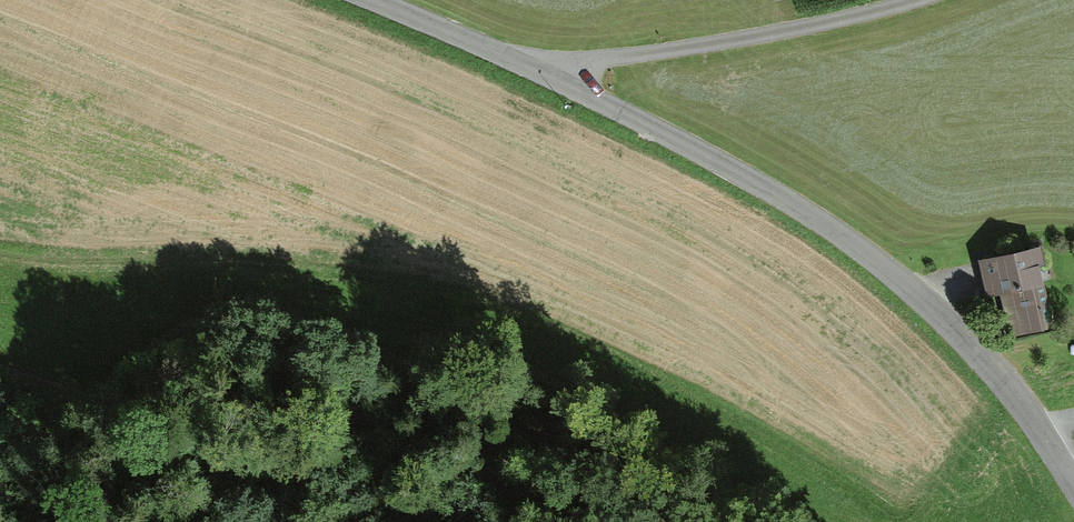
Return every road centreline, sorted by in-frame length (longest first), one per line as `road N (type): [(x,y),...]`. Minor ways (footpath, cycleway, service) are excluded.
road 1 (tertiary): [(542,68),(724,162),(921,295),(1029,419),(1073,494)]
road 2 (residential): [(931,0),(542,68)]
road 3 (track): [(0,370),(152,445),(239,521)]
road 4 (tertiary): [(375,0),(542,68)]

